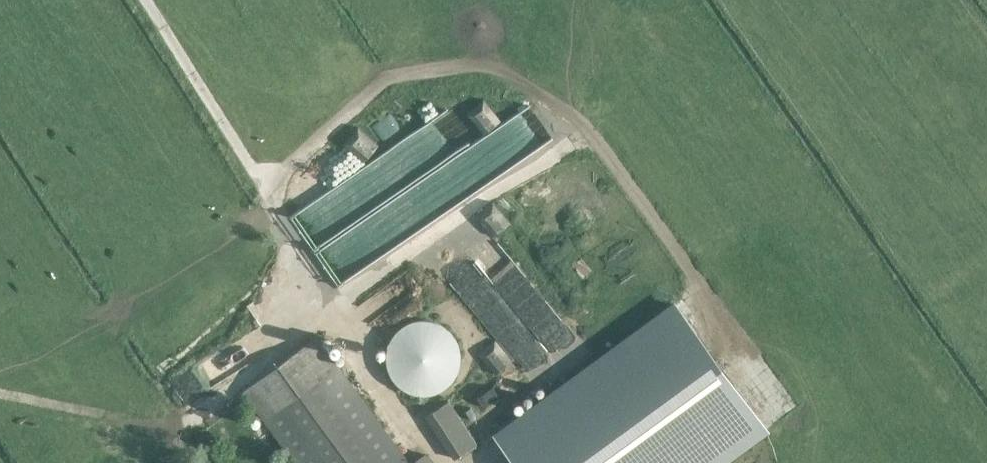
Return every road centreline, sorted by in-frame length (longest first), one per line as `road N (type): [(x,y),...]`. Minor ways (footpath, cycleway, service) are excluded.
road 1 (track): [(0,395),(175,428),(320,316),(270,194),(146,0)]
road 2 (track): [(320,316),(446,462)]

